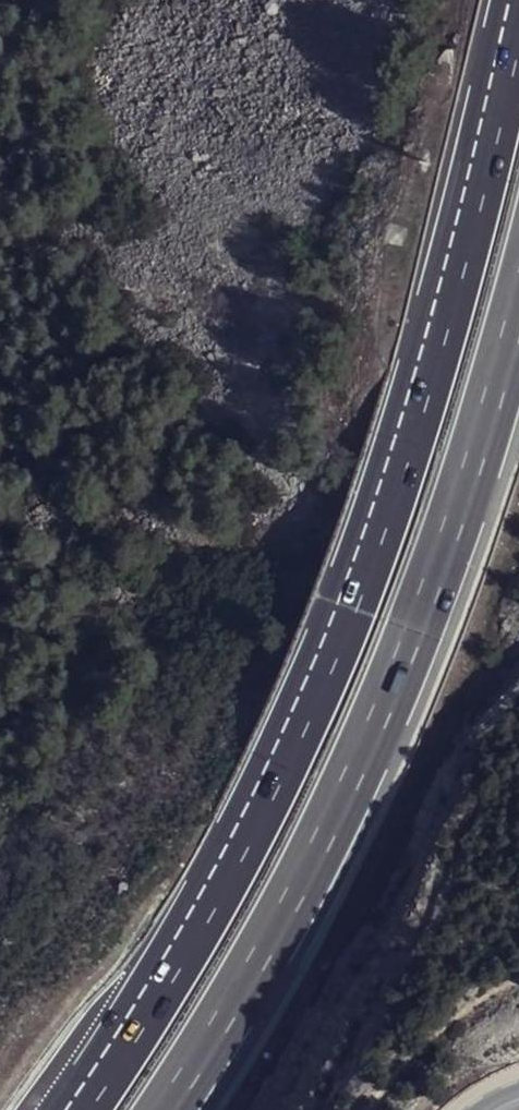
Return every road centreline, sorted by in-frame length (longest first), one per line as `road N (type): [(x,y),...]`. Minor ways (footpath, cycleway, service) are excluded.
road 1 (motorway): [(518,144),(440,473),(353,683),(178,976),(80,1109)]
road 2 (motorway): [(154,1109),(217,1022),(402,712),(491,517),(518,404)]

